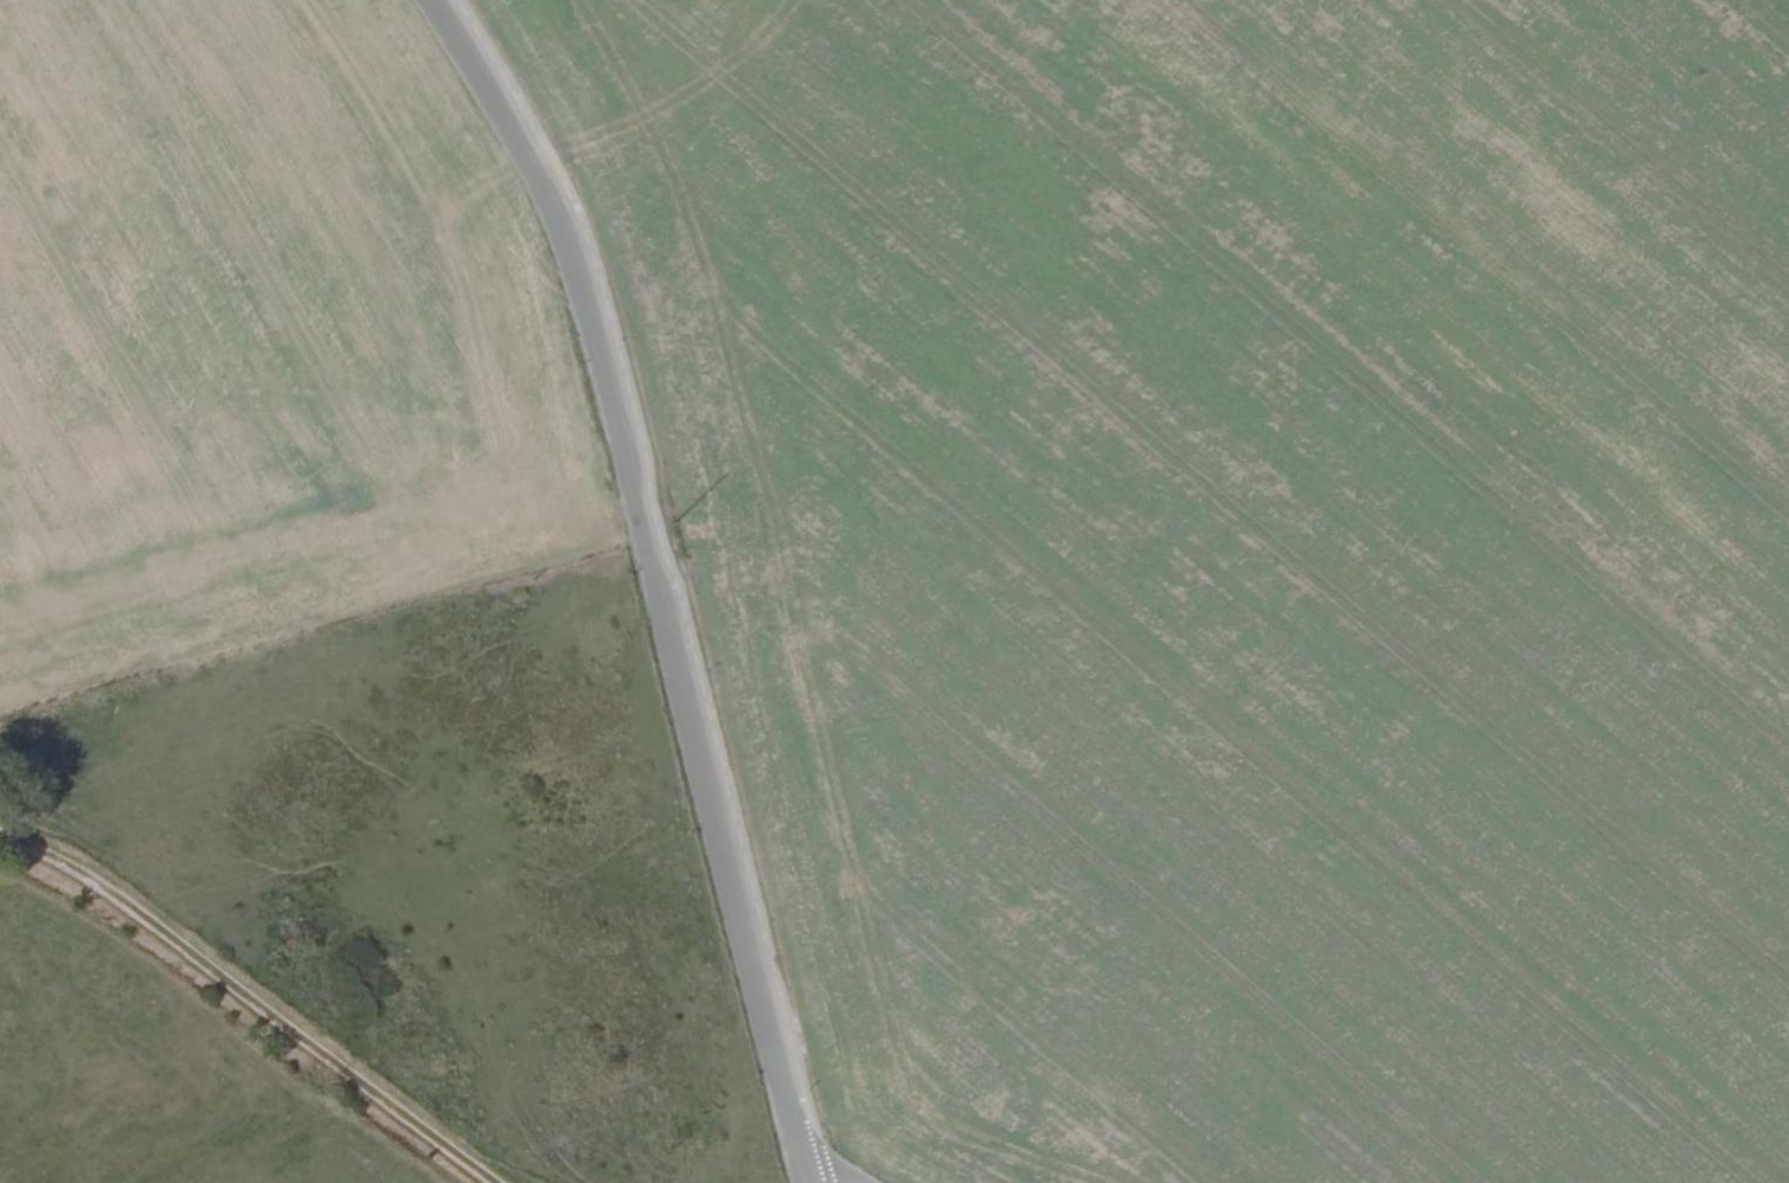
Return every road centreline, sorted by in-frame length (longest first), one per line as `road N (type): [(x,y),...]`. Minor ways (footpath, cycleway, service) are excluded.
road 1 (unclassified): [(436,0),(545,187),(576,267),(811,1182)]
road 2 (track): [(0,839),(85,878),(487,1182)]

